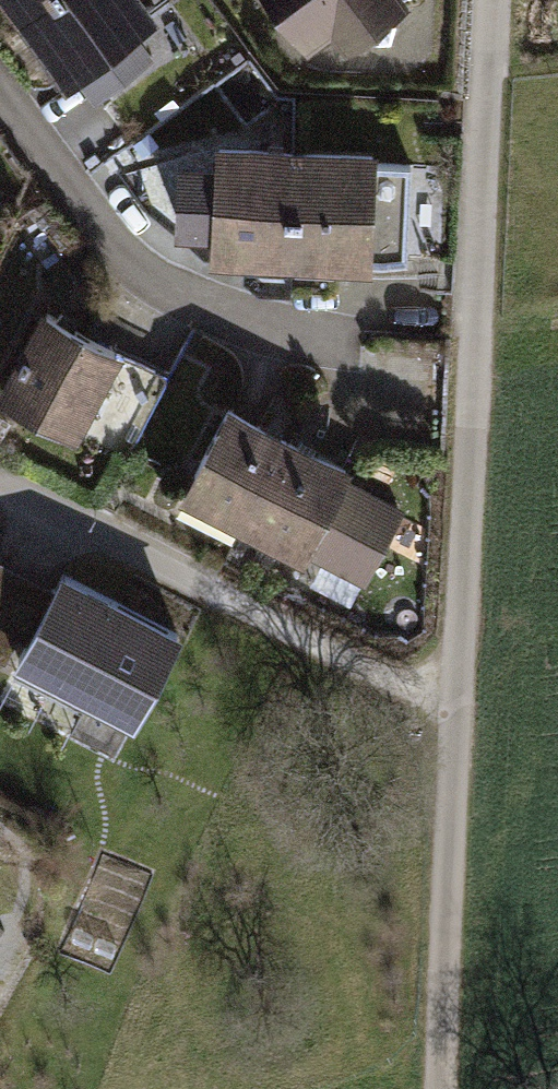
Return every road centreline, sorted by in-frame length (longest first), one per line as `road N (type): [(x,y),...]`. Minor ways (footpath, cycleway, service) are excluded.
road 1 (track): [(489,0),(450,724),(442,1088)]
road 2 (residential): [(0,491),(450,724)]

